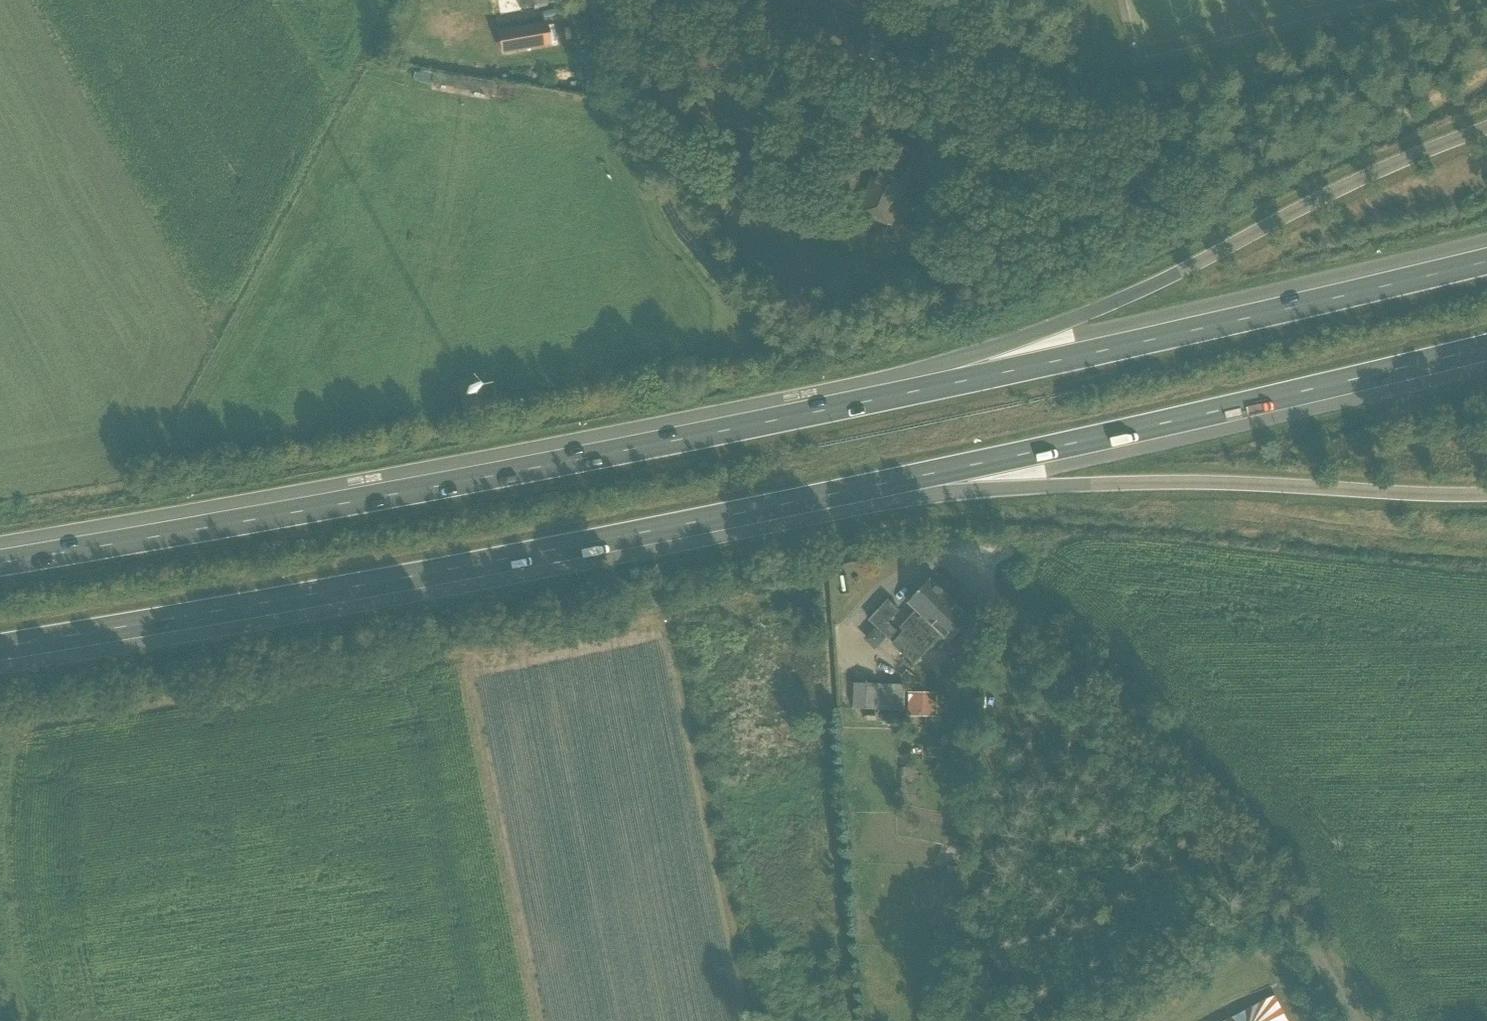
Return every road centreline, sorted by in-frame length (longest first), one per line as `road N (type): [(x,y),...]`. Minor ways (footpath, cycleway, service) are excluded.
road 1 (primary): [(0,648),(600,541),(1270,399)]
road 2 (primary): [(1125,345),(610,452),(0,562)]
road 3 (track): [(0,731),(68,712),(664,613)]
road 4 (unclassified): [(1362,1020),(1256,849),(952,559)]
road 5 (track): [(594,0),(660,234),(760,344)]
road 6 (motorway): [(1486,260),(1125,345)]
road 7 (motorway): [(1270,399),(1486,348)]
road 8 (track): [(28,1020),(0,881)]

